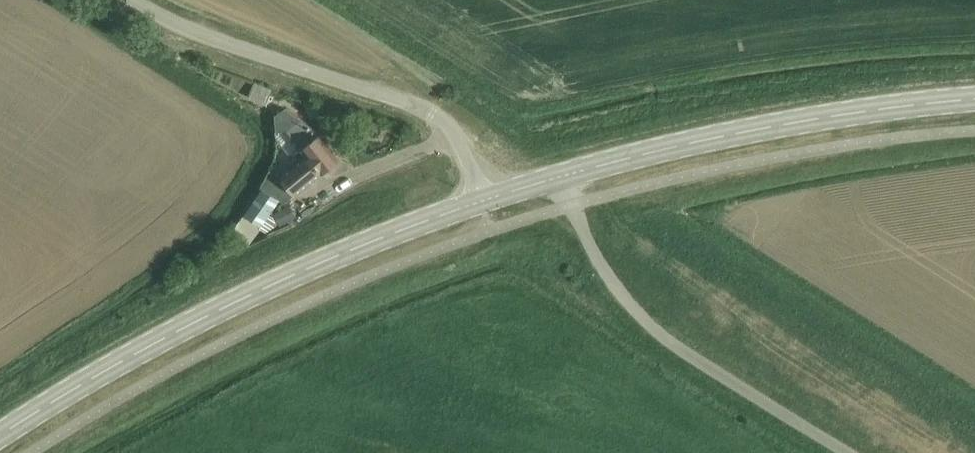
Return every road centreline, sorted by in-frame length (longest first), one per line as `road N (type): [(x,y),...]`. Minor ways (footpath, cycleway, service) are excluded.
road 1 (tertiary): [(0,435),(188,323),(333,257),(484,201)]
road 2 (unclassified): [(484,201),(455,135),(431,114),(192,32),(131,0)]
road 3 (tertiary): [(560,177),(734,133),(974,99)]
road 4 (unclassified): [(847,452),(670,345),(630,308),(602,274),(560,177)]

